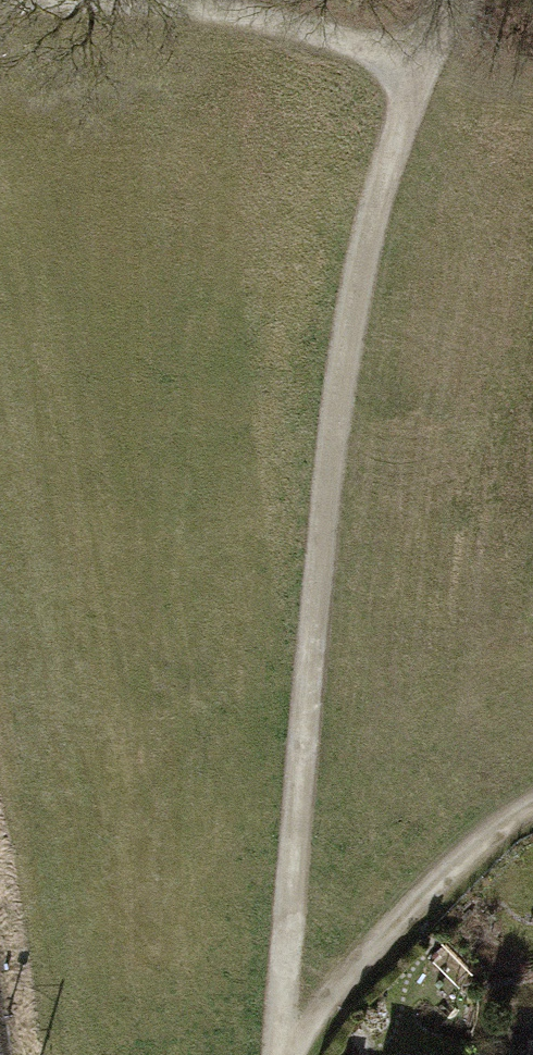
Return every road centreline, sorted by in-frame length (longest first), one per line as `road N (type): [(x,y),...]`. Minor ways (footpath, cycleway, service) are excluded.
road 1 (track): [(276,1054),(330,466),(352,321),(378,197),(423,64),(459,0)]
road 2 (track): [(532,806),(498,829),(361,961),(291,1054)]
road 3 (track): [(110,0),(246,19),(423,64)]

